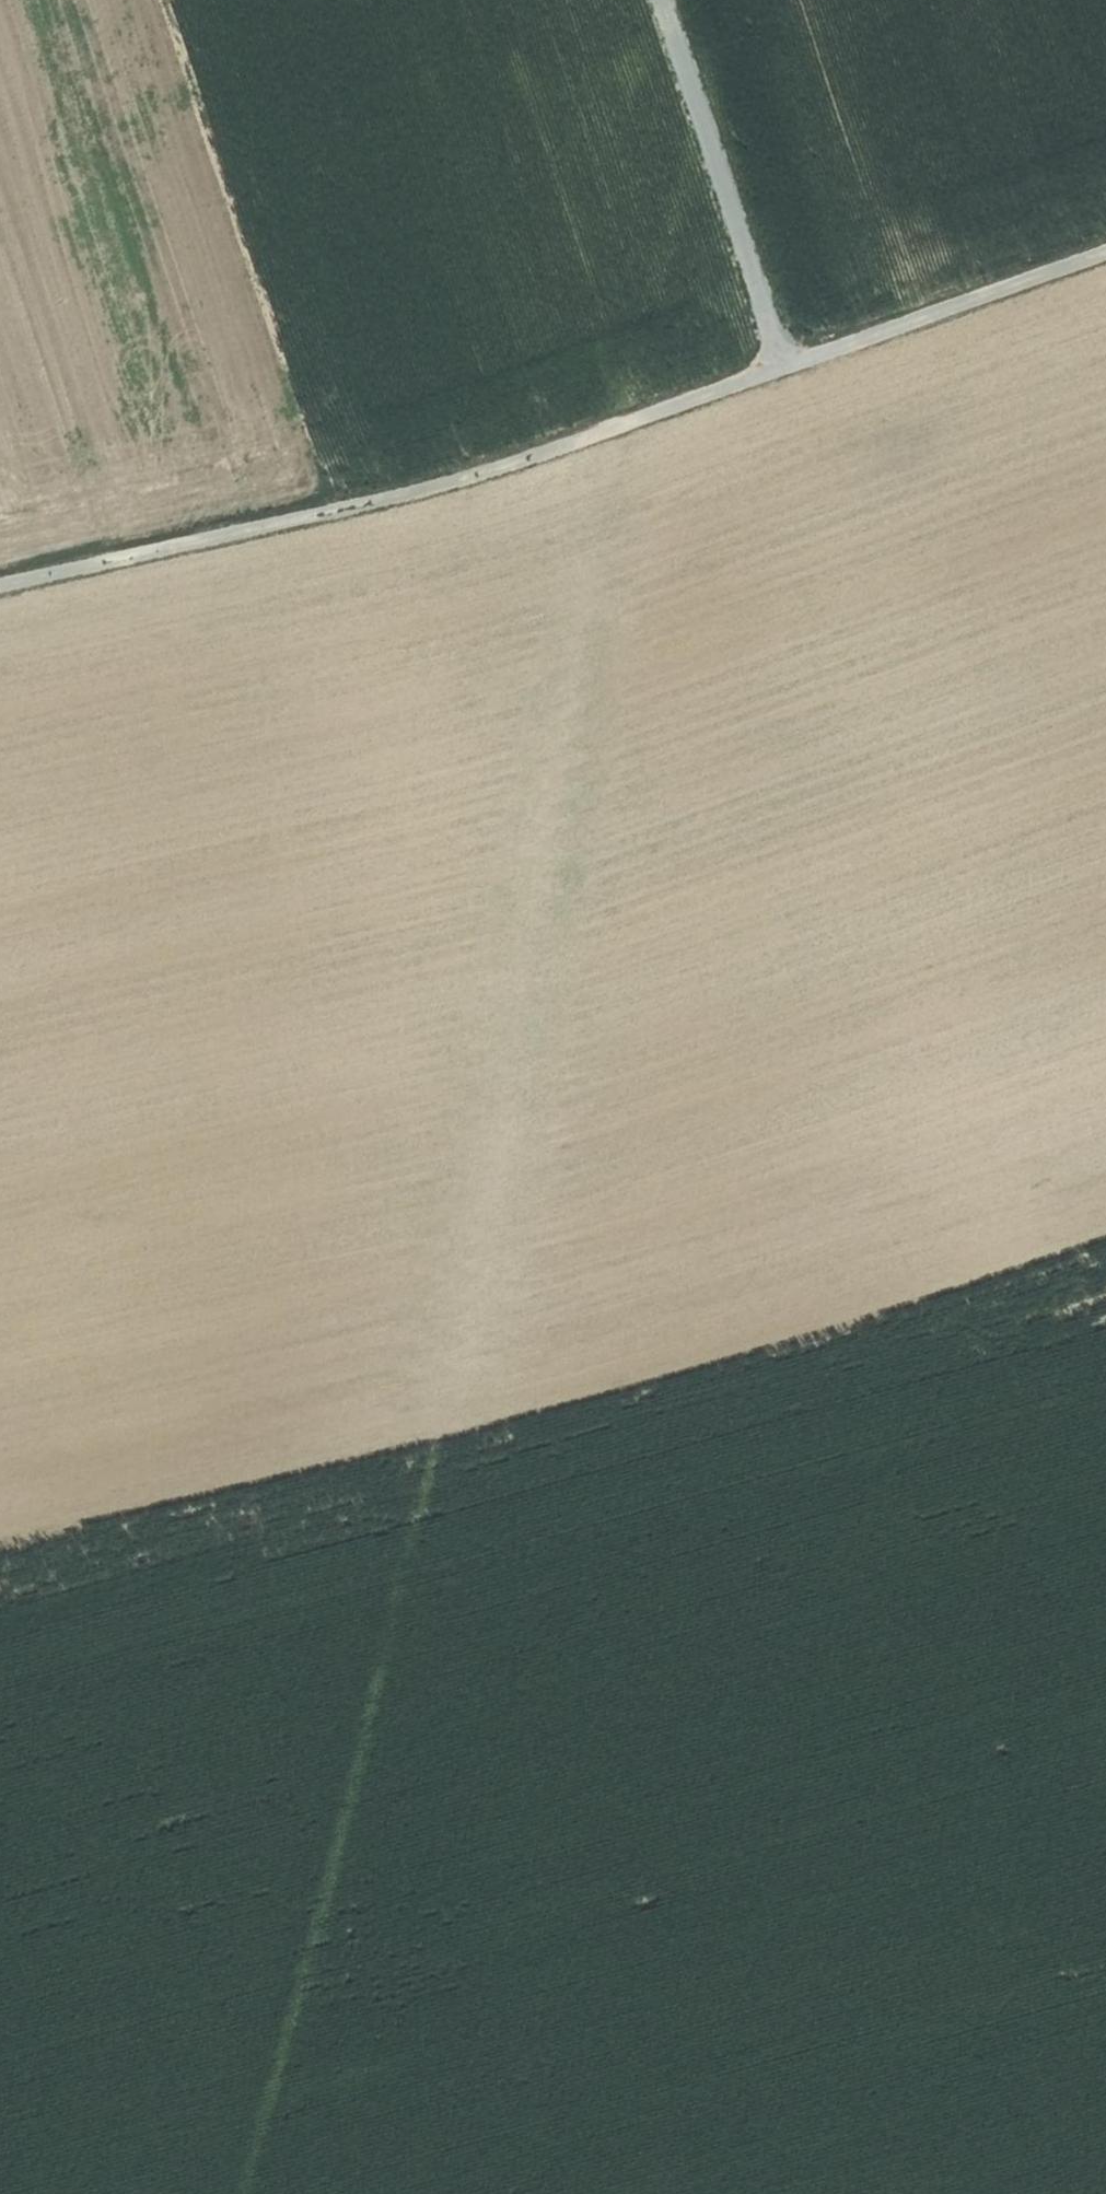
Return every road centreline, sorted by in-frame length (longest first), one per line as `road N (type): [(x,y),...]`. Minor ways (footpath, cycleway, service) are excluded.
road 1 (track): [(1105,254),(630,423),(459,475),(0,581)]
road 2 (track): [(659,0),(782,369)]

